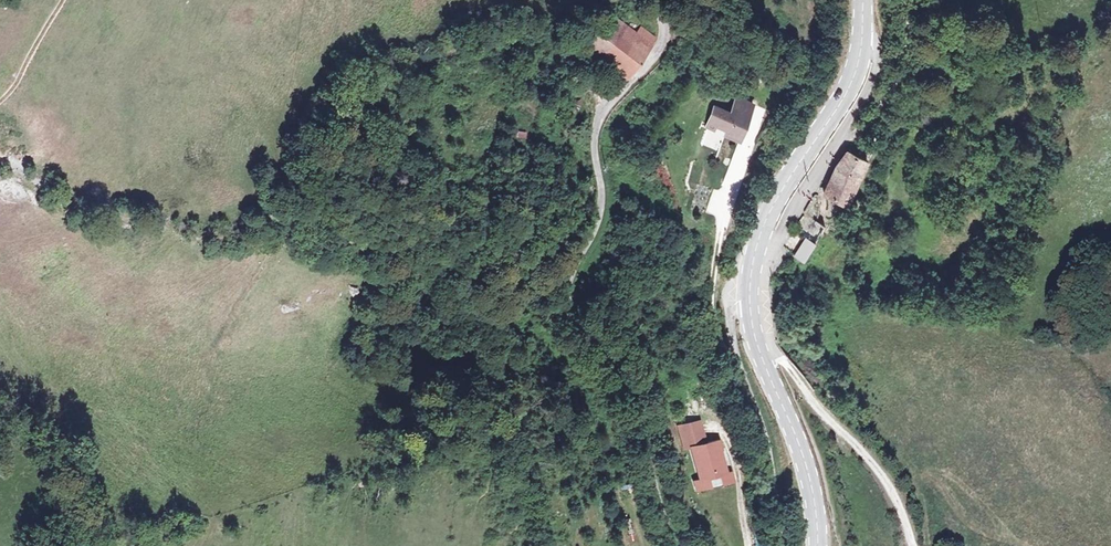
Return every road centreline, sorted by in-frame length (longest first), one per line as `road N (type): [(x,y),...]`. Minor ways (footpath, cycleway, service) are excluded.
road 1 (unclassified): [(659,0),(671,12),(672,34),(595,131),(599,214),(567,300),(571,321),(633,404),(671,545)]
road 2 (secondary): [(864,0),(858,75),(773,208),(750,288)]
road 3 (unclassified): [(784,545),(775,451),(732,332),(732,310),(750,288)]
road 4 (secondary): [(750,288),(756,341),(815,496),(819,545)]
road 5 (track): [(837,145),(880,108),(895,84),(908,42),(901,0)]
road 6 (track): [(0,102),(63,0)]

